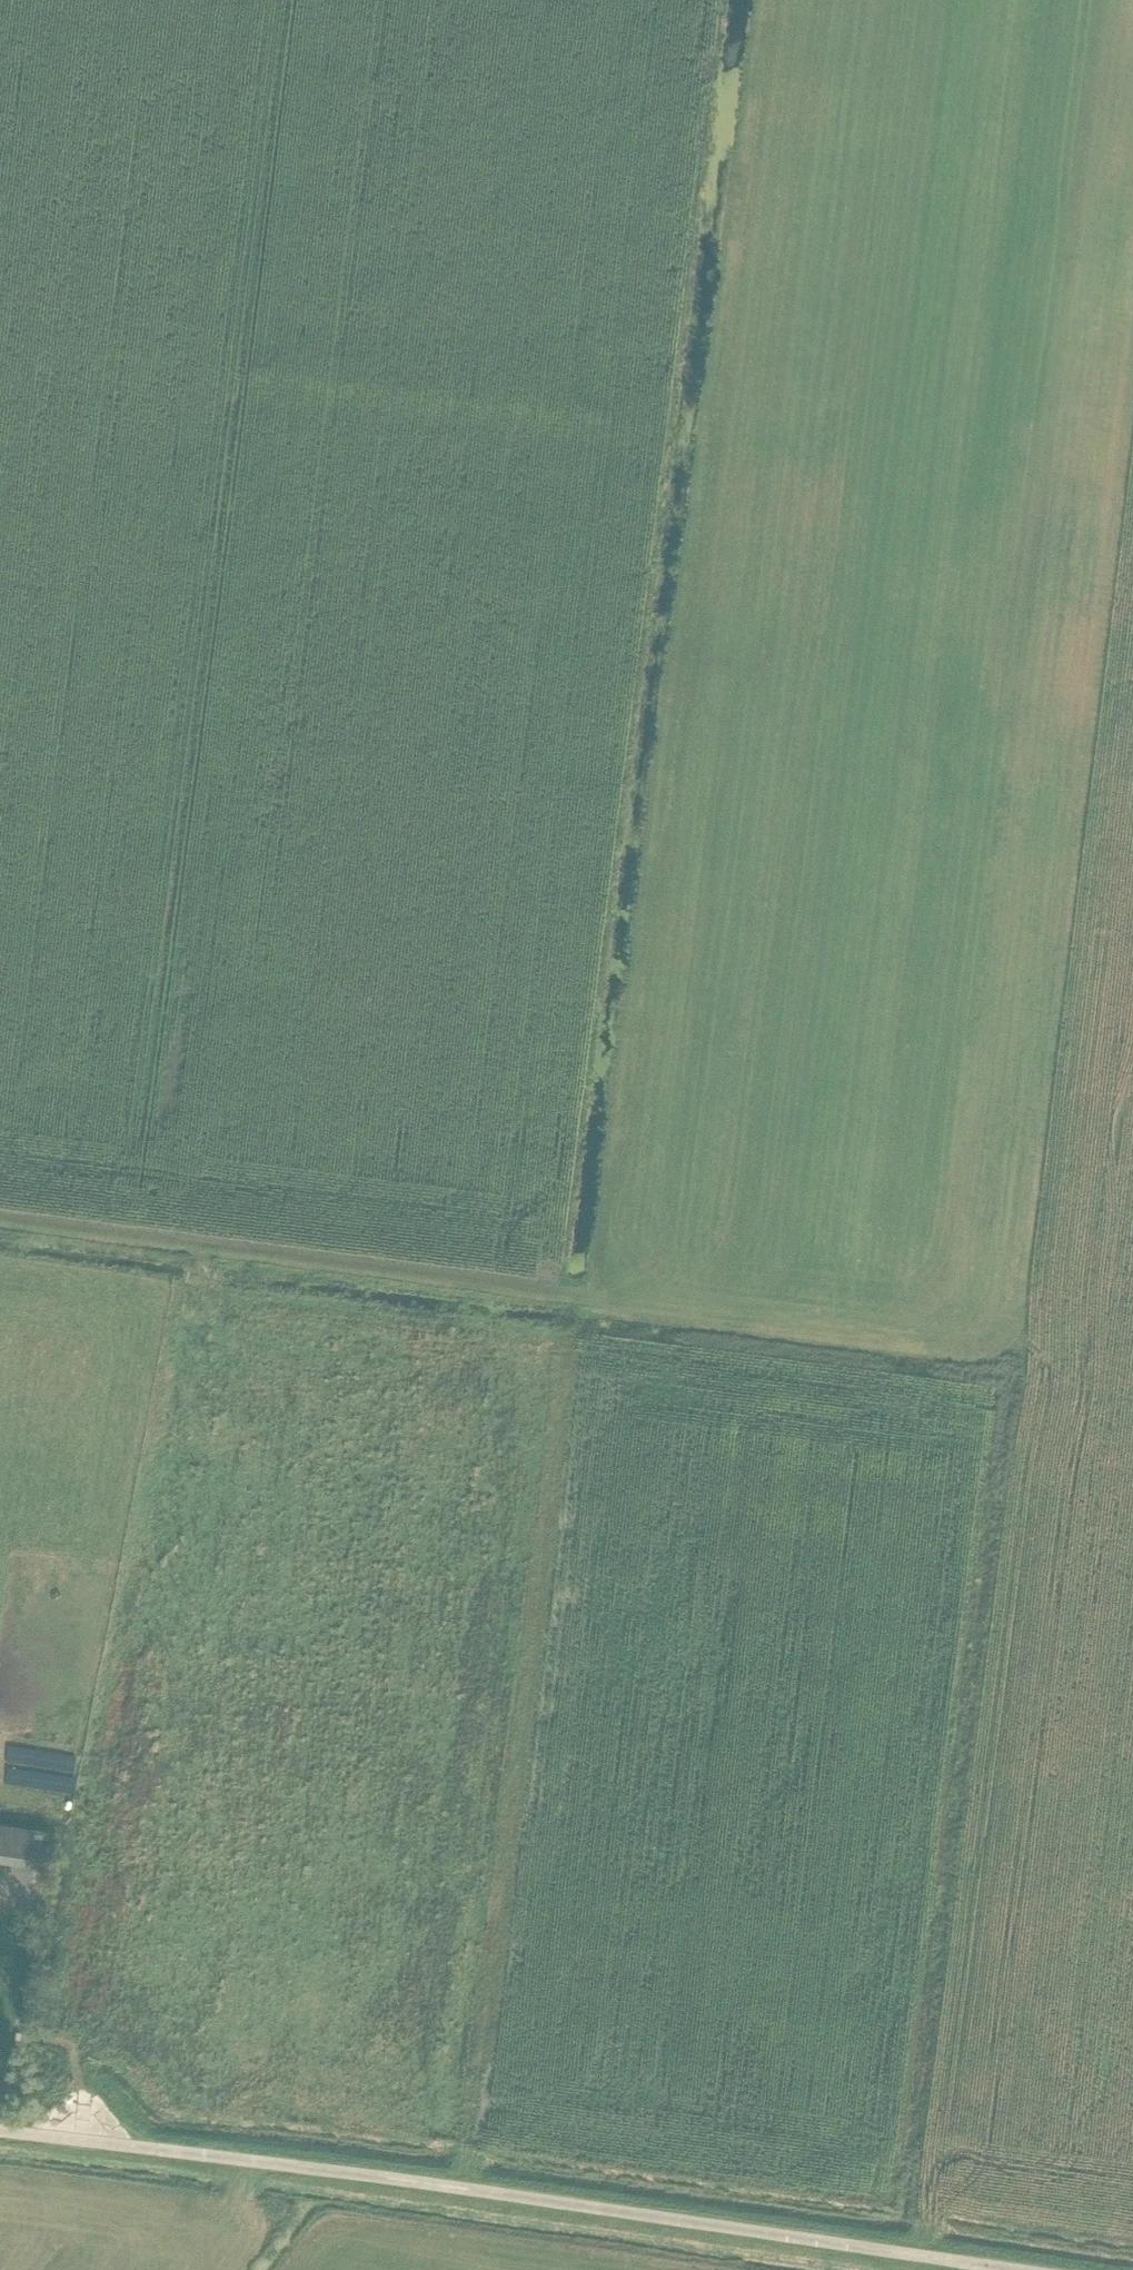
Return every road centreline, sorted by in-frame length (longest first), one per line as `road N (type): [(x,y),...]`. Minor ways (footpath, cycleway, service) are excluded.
road 1 (unclassified): [(1019,2269),(0,2130)]

